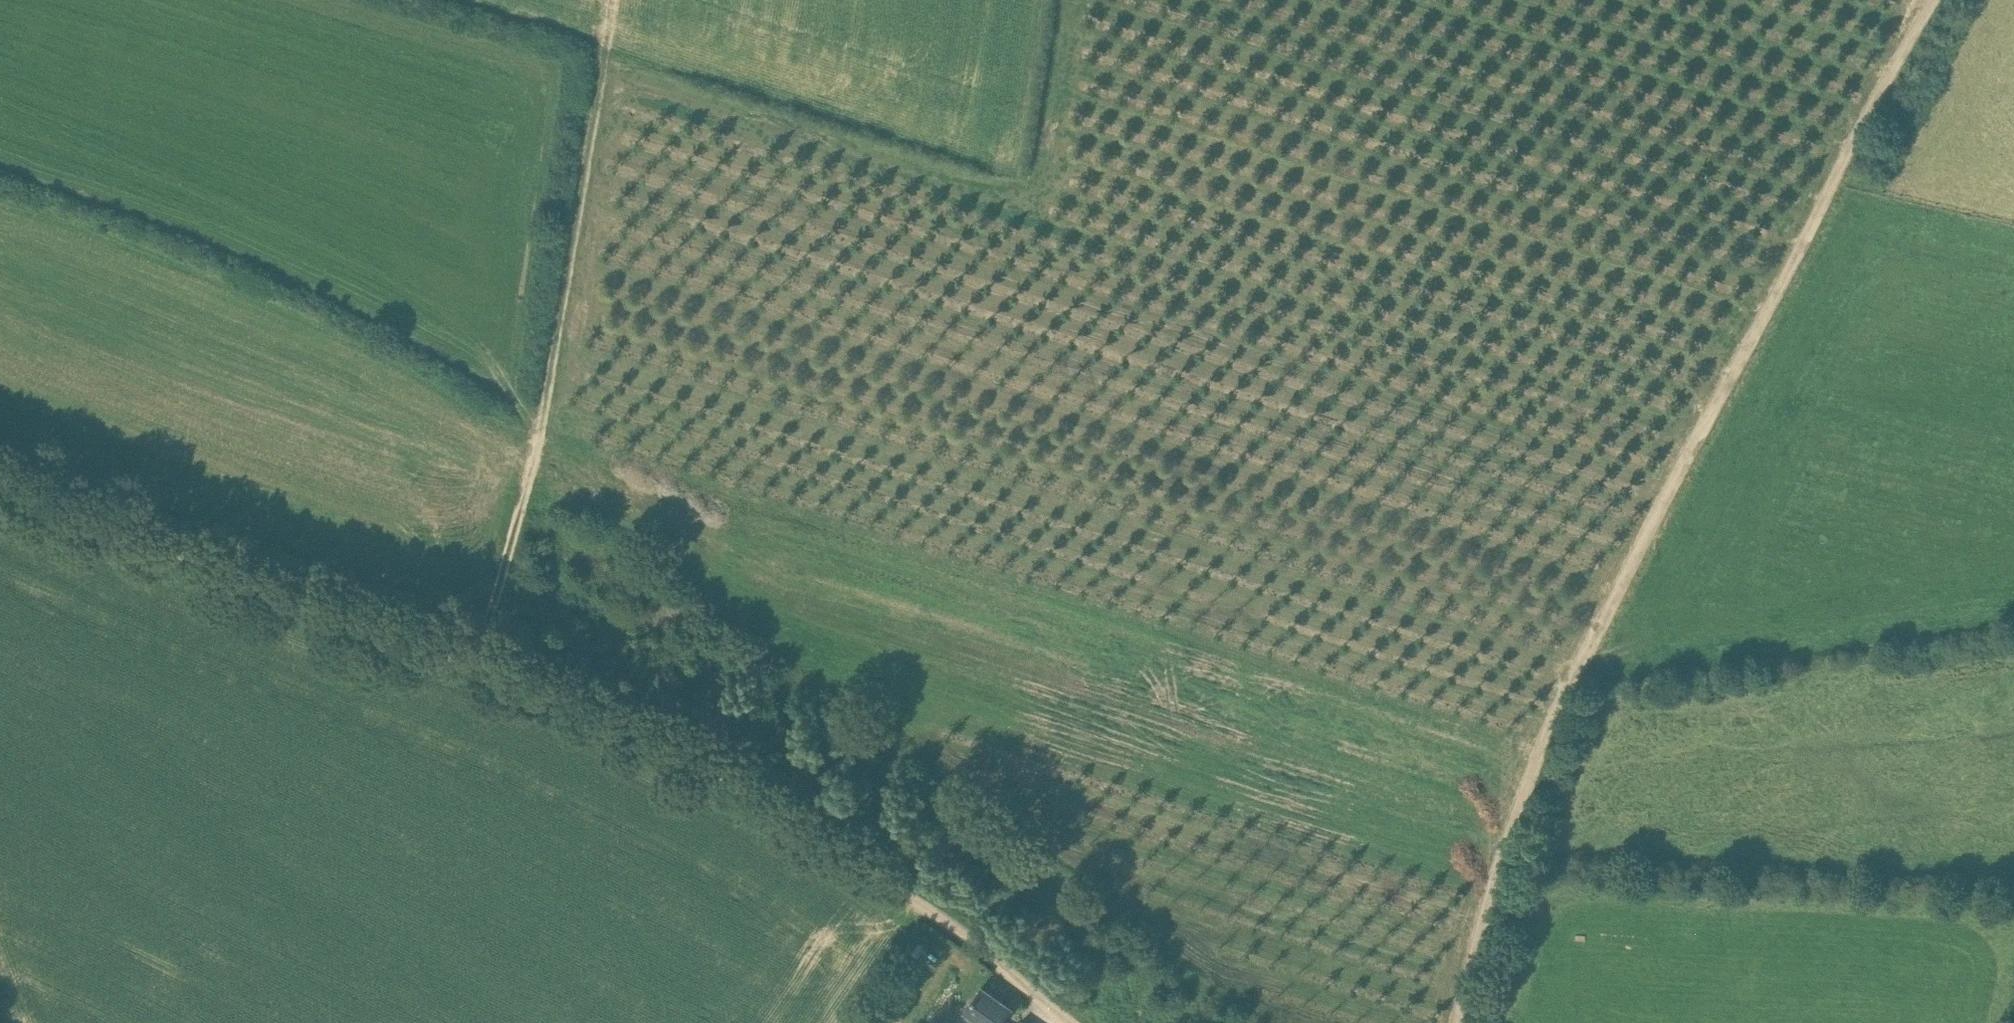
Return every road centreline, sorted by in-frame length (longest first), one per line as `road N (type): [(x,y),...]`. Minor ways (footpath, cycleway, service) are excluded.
road 1 (track): [(0,479),(165,551),(475,664),(644,738),(854,864),(986,954),(1062,1022)]
road 2 (track): [(1462,1022),(1490,913),(1590,635),(1940,0)]
road 3 (track): [(475,664),(535,437),(594,53)]

